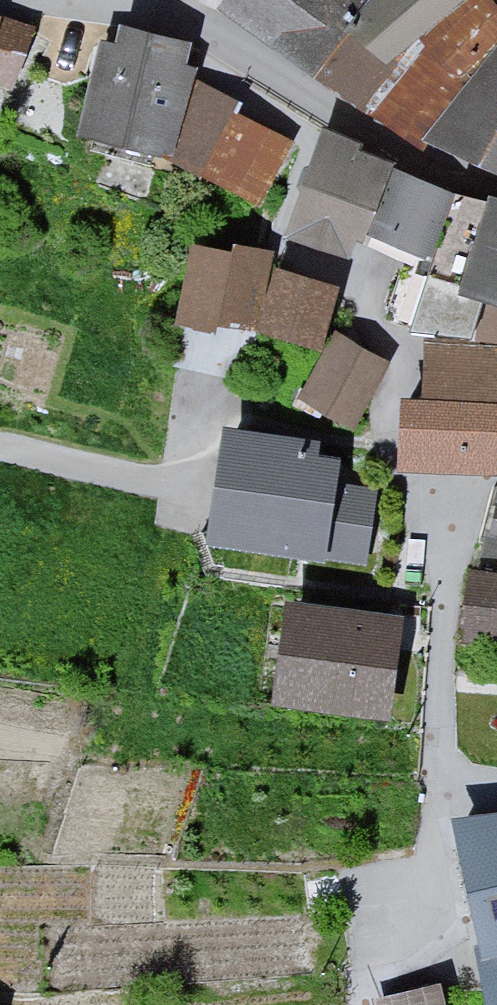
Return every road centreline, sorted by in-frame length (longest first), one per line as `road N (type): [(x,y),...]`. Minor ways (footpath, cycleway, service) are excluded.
road 1 (residential): [(92,2),(184,23),(396,143),(496,183)]

